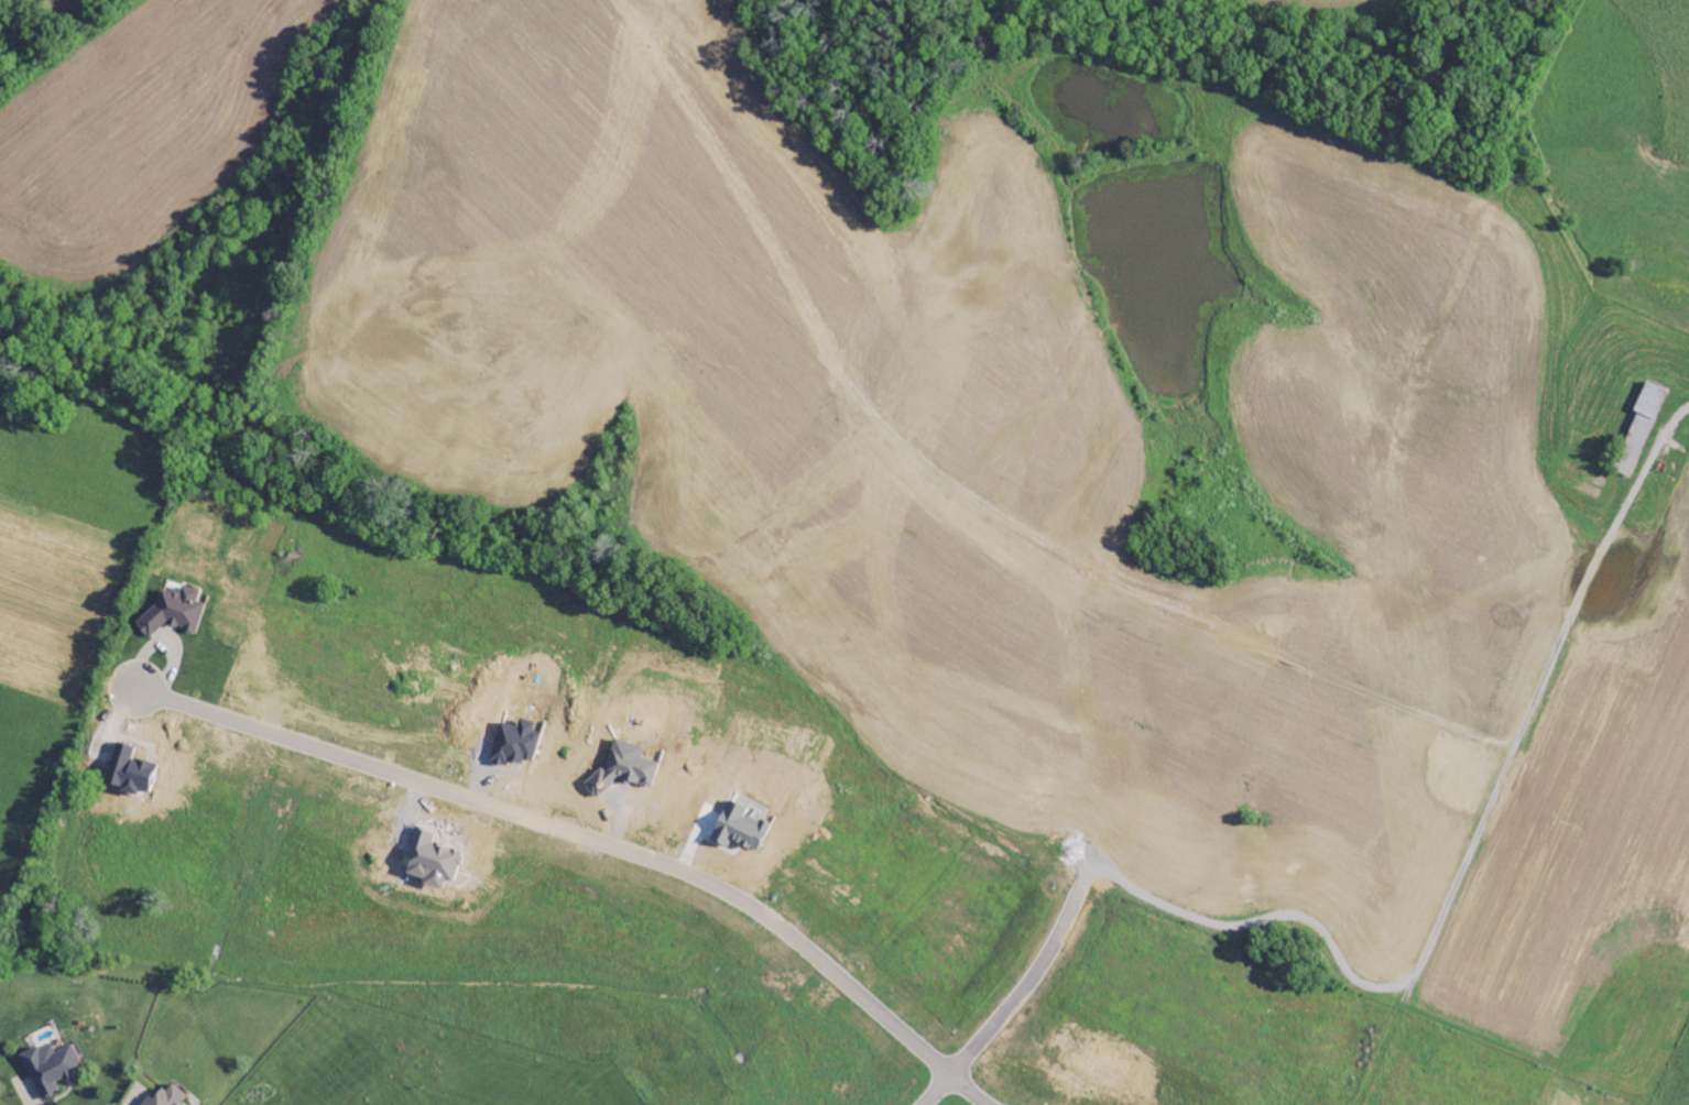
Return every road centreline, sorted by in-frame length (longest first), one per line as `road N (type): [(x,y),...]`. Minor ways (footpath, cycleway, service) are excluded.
road 1 (residential): [(133,690),(700,879),(782,932),(982,1104)]
road 2 (residential): [(924,1104),(1047,956),(1085,872)]

